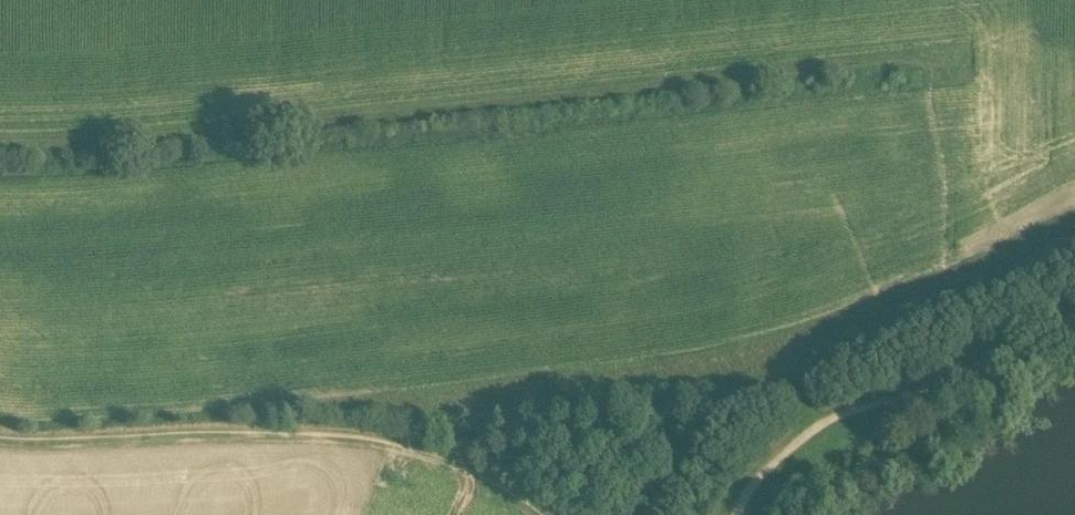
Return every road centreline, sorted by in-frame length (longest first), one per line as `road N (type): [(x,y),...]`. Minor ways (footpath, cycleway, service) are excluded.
road 1 (track): [(0,141),(479,105),(921,56)]
road 2 (track): [(0,438),(354,438),(478,468),(544,514)]
road 3 (track): [(1074,299),(1057,305),(971,379),(827,421),(773,464),(736,514)]

